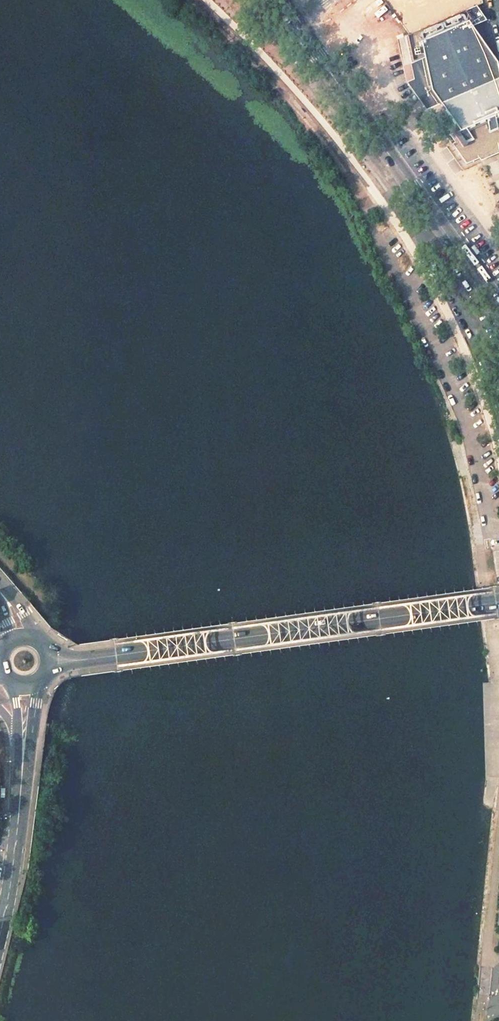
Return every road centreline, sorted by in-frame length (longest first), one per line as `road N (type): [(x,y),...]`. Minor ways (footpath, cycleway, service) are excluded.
road 1 (primary): [(48,660),(498,602)]
road 2 (primary): [(299,24),(498,305)]
road 3 (primary): [(0,929),(23,748)]

